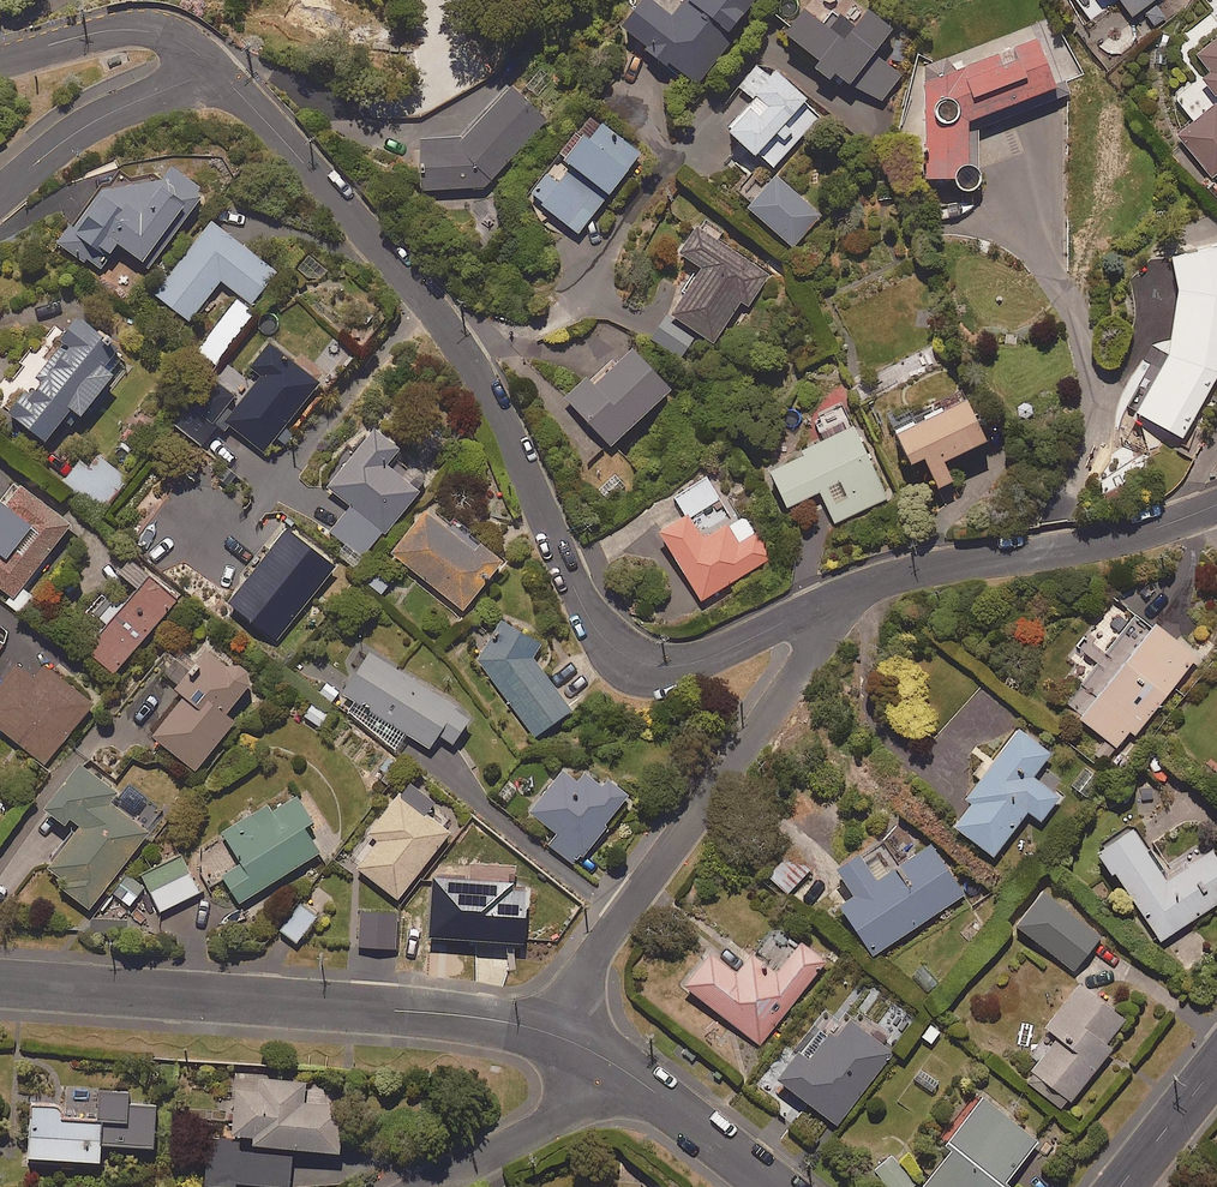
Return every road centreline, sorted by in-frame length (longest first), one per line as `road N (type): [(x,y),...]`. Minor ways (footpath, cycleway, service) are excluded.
road 1 (residential): [(834,599),(688,665),(648,664),(614,648),(590,619),(502,415),(443,320),(216,70)]
road 2 (residential): [(554,1035),(462,1016),(0,983)]
road 3 (residential): [(554,1035),(591,958),(823,633),(834,599)]
road 4 (residential): [(1216,503),(1107,536),(917,569),(834,599)]
road 5 (residential): [(0,196),(91,121),(216,70)]
road 6 (residential): [(216,70),(170,37),(125,30),(0,59)]
road 7 (residential): [(429,1186),(541,1131),(614,1064)]
road 8 (residential): [(777,1186),(614,1064)]
road 9 (tertiary): [(1119,1186),(1216,1062)]

